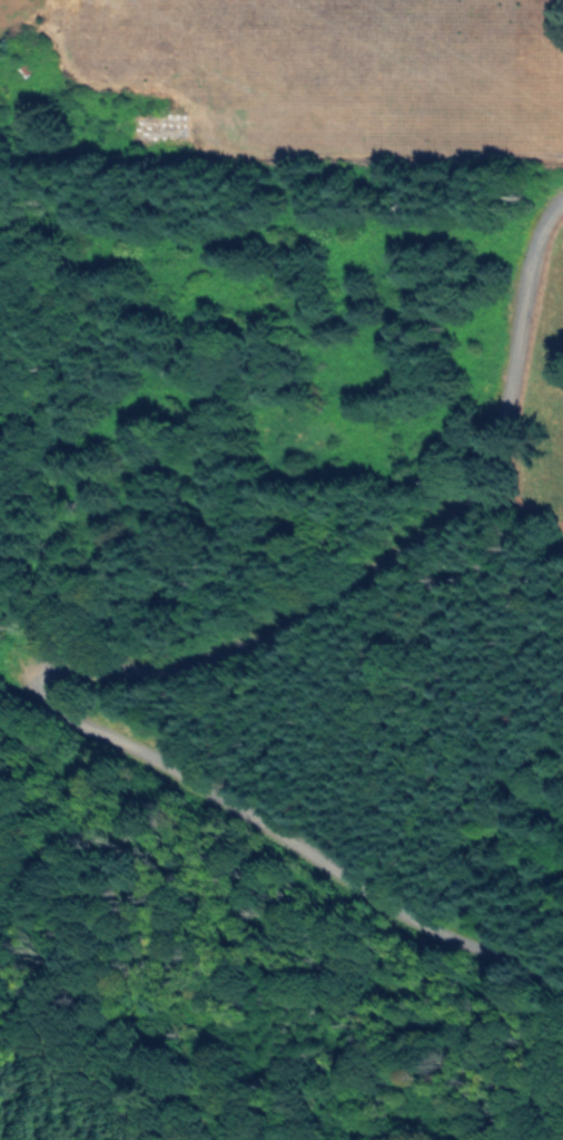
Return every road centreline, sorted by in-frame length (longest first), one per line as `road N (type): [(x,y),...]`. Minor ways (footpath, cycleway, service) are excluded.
road 1 (tertiary): [(562,209),(545,233),(532,276),(506,452),(476,501),(287,635),(204,671),(60,678),(43,702),(67,729),(150,763),(416,928),(512,964),(562,998)]

